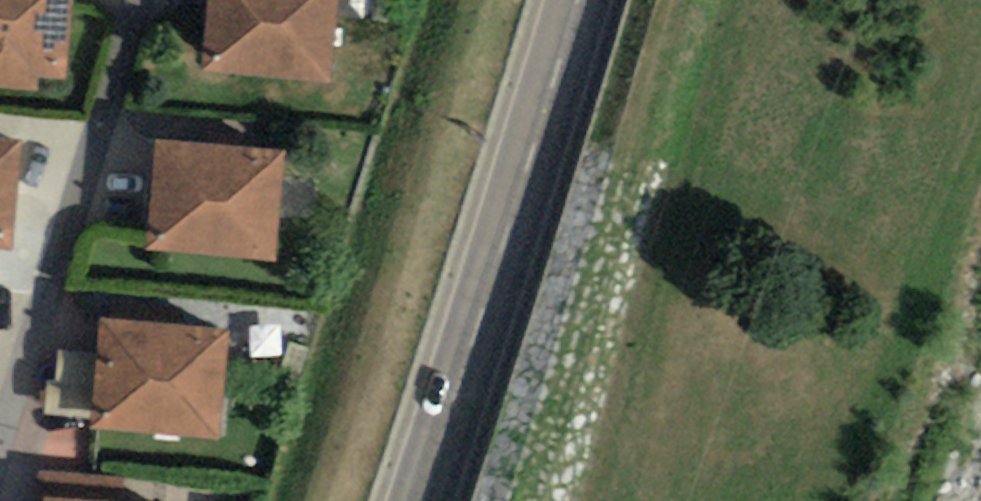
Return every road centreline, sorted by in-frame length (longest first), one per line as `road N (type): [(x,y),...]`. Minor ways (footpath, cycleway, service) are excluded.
road 1 (secondary): [(574,0),(416,500)]
road 2 (track): [(521,500),(673,0)]

